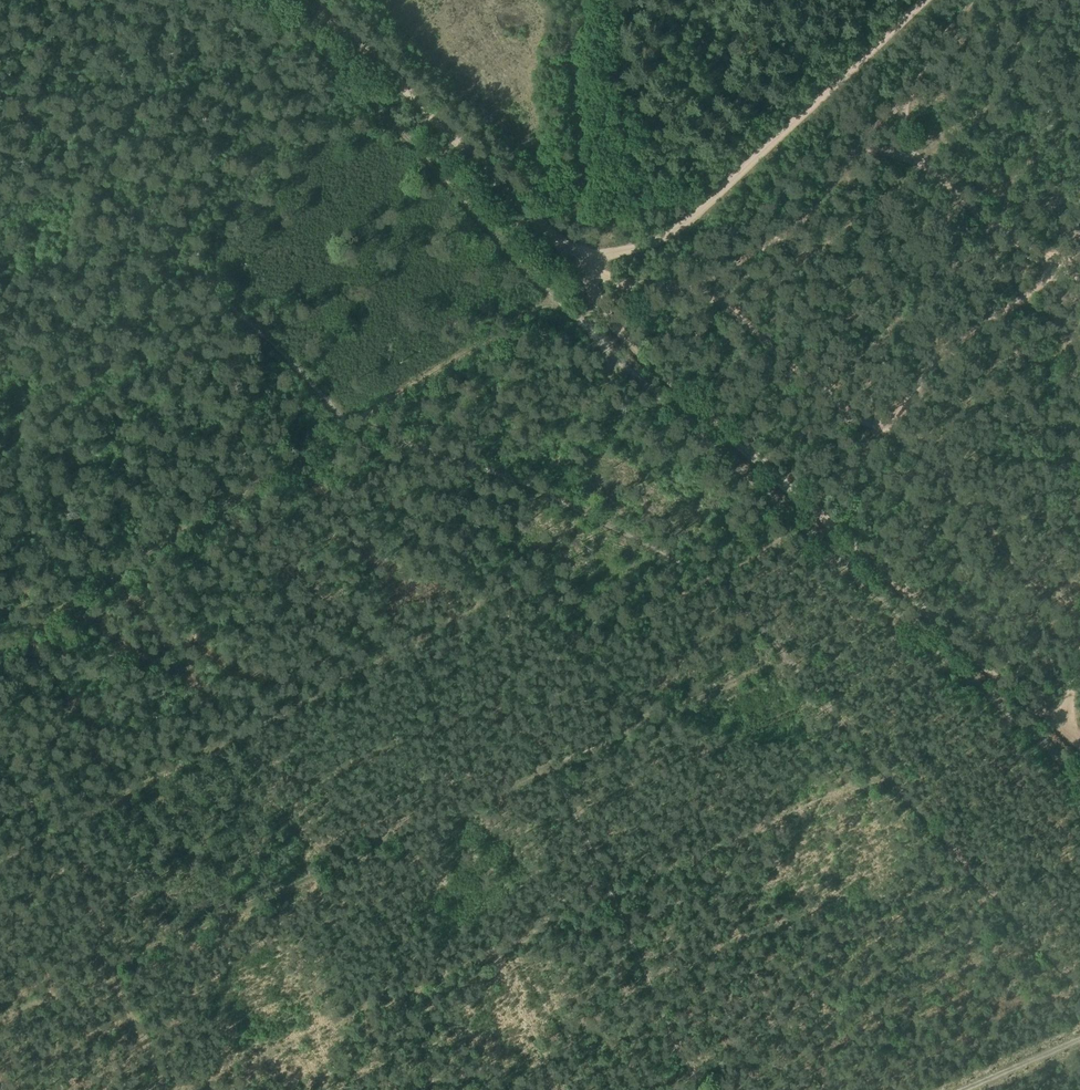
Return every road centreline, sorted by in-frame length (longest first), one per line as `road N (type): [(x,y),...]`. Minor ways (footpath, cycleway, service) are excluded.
road 1 (track): [(925,0),(661,241),(588,262),(315,0)]
road 2 (unclassified): [(1079,795),(590,320)]
road 3 (track): [(0,650),(560,290)]
road 4 (track): [(590,320),(306,40),(224,0)]
road 5 (track): [(702,1089),(547,767)]
road 6 (track): [(293,698),(0,857)]
road 7 (track): [(562,759),(785,662)]
road 8 (track): [(649,720),(509,580)]
road 9 (track): [(509,580),(359,662)]
road 10 (track): [(936,1089),(1079,1023)]

